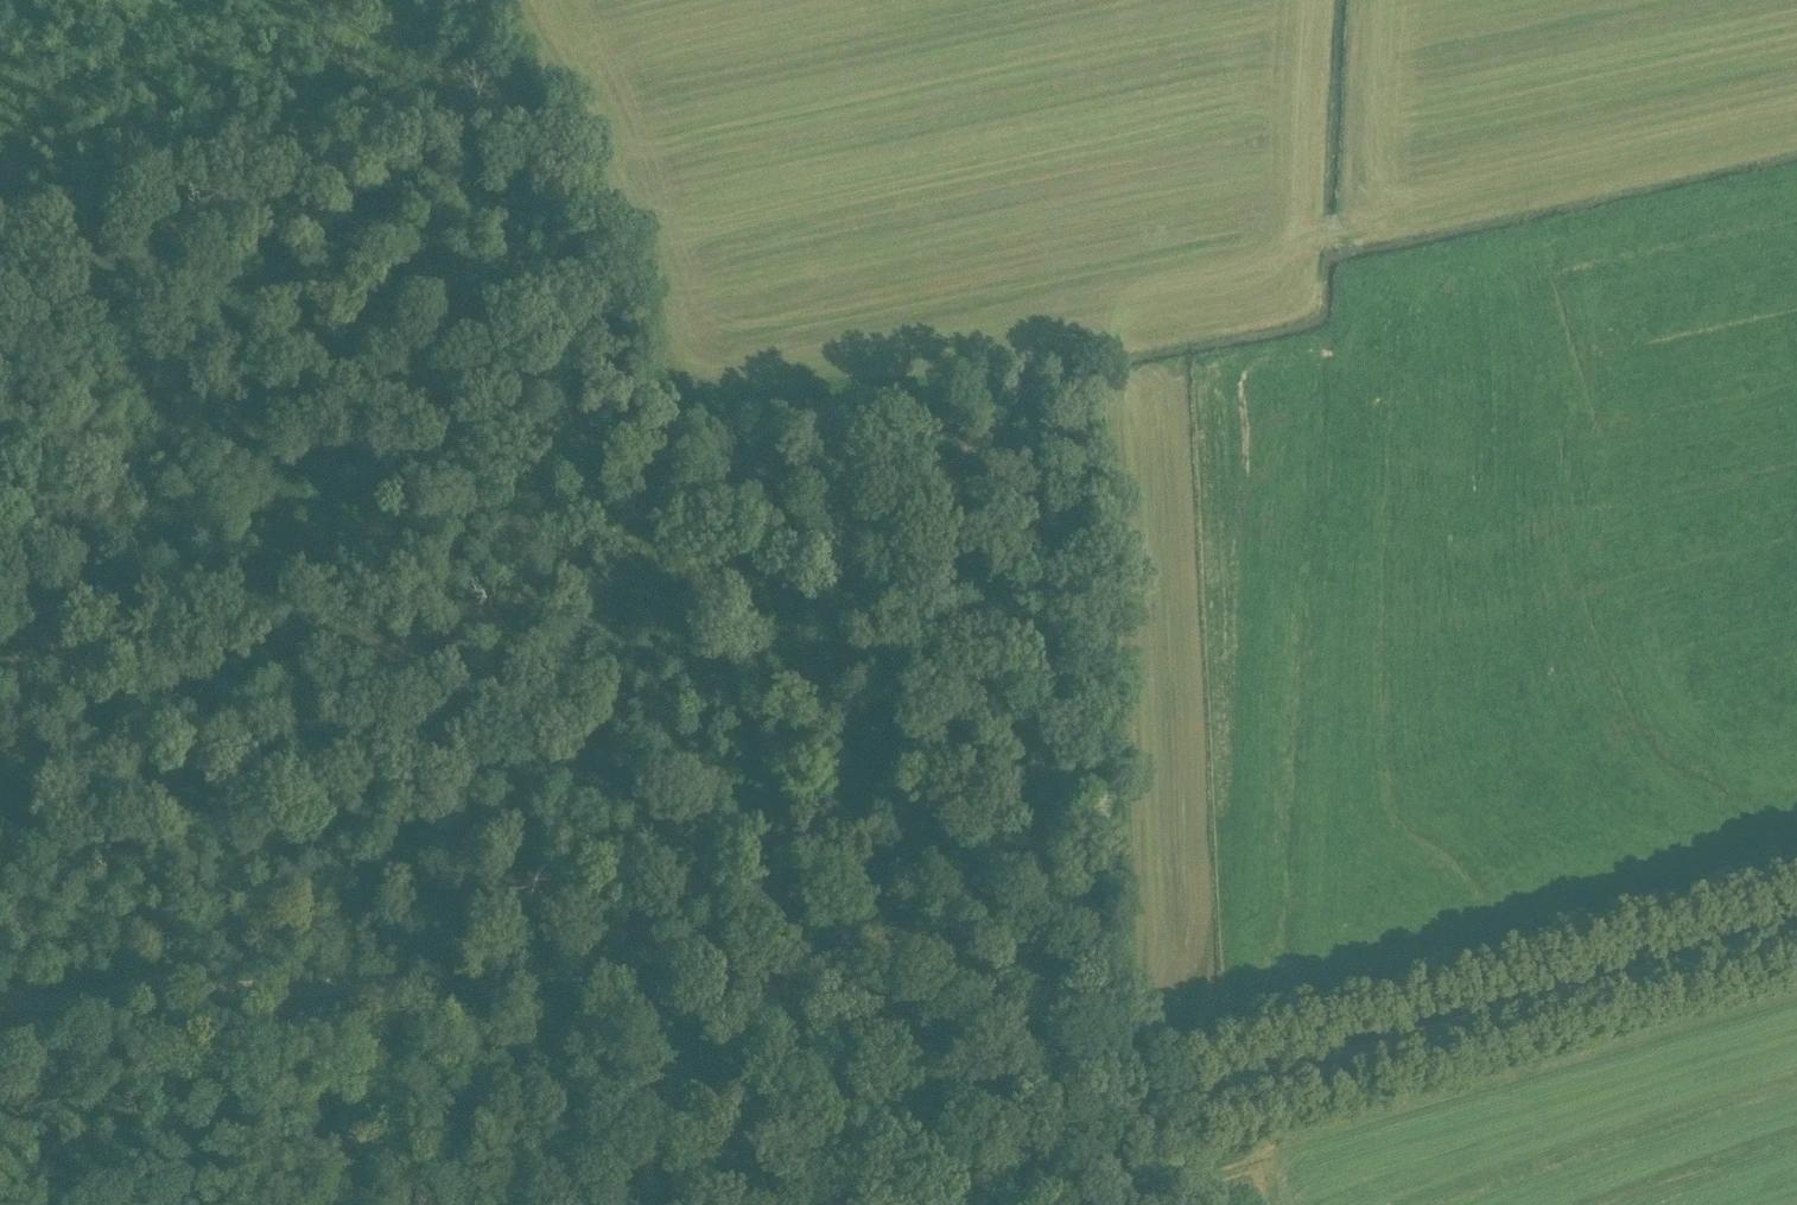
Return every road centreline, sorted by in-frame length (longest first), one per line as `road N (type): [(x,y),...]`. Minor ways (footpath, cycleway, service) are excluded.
road 1 (track): [(1796,929),(827,1204)]
road 2 (unclassified): [(525,1204),(465,1031),(423,994),(373,983),(0,997)]

